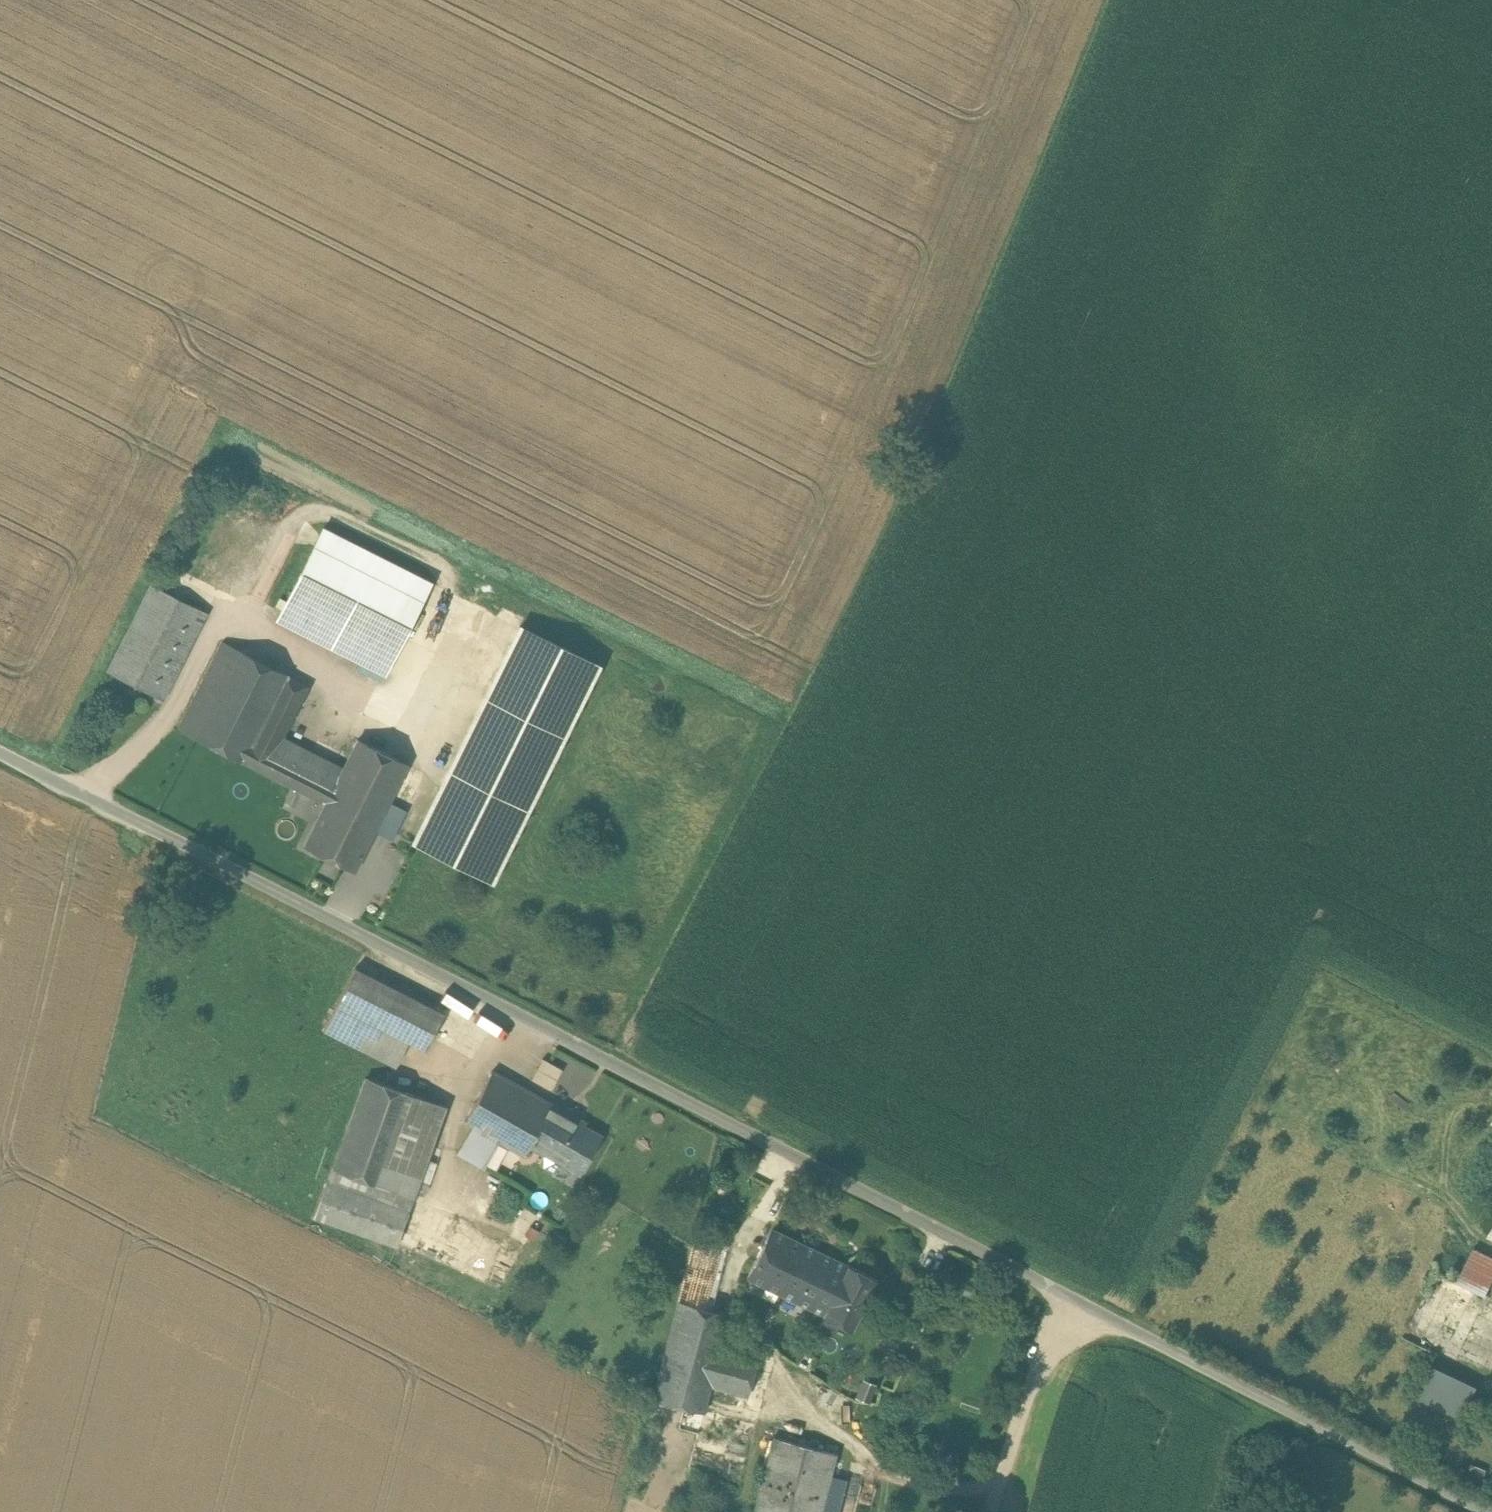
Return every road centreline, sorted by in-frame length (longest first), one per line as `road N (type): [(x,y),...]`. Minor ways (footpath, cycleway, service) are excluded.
road 1 (unclassified): [(1491,1509),(0,756)]

